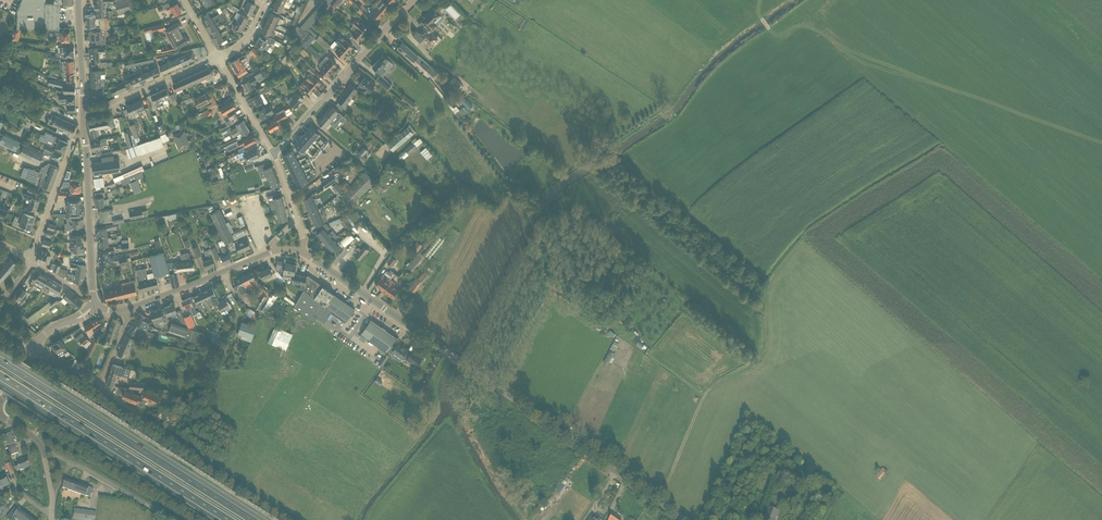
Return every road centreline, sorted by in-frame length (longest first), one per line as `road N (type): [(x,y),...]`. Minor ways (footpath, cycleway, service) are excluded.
road 1 (tertiary): [(685,519),(305,254)]
road 2 (motorway): [(253,519),(0,361)]
road 3 (motorway): [(0,375),(227,519)]
road 4 (residential): [(273,154),(417,0)]
road 5 (tertiary): [(95,307),(84,133)]
road 6 (tertiary): [(125,311),(264,256)]
road 7 (residential): [(83,107),(114,103),(218,61)]
road 8 (residential): [(32,262),(74,140),(84,133)]

